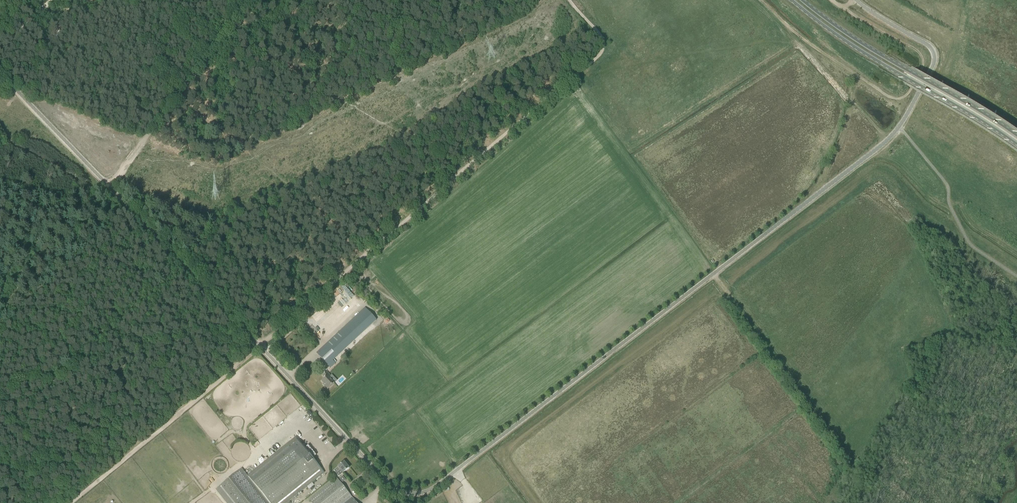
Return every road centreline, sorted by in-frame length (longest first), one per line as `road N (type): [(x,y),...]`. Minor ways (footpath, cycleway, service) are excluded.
road 1 (residential): [(713,275),(434,487),(405,492),(0,73)]
road 2 (track): [(69,502),(599,52),(602,41),(569,0)]
road 3 (residential): [(713,275),(895,133),(930,71),(932,48),(856,0)]
road 4 (primary): [(792,0),(858,49),(1016,143)]
road 5 (track): [(88,206),(248,0)]
road 6 (primary): [(1016,133),(802,0)]
road 7 (track): [(9,421),(185,266)]
road 8 (track): [(831,0),(924,60),(897,100),(855,76)]
road 9 (track): [(339,99),(222,35)]
road 10 (track): [(855,76),(846,130),(815,196)]
road 11 (track): [(0,291),(88,206)]

